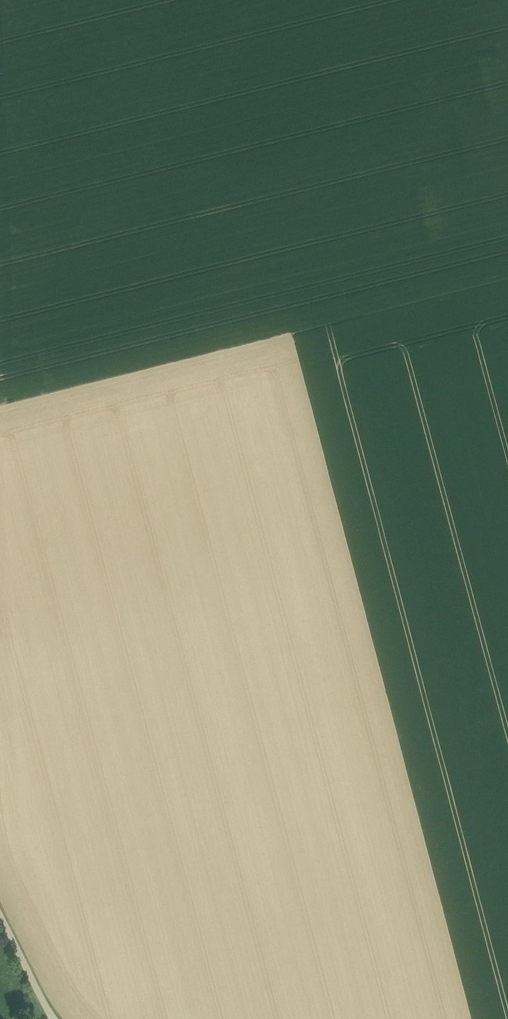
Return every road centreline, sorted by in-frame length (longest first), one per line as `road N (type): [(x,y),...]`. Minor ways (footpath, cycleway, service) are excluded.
road 1 (track): [(59,1018),(0,915)]

